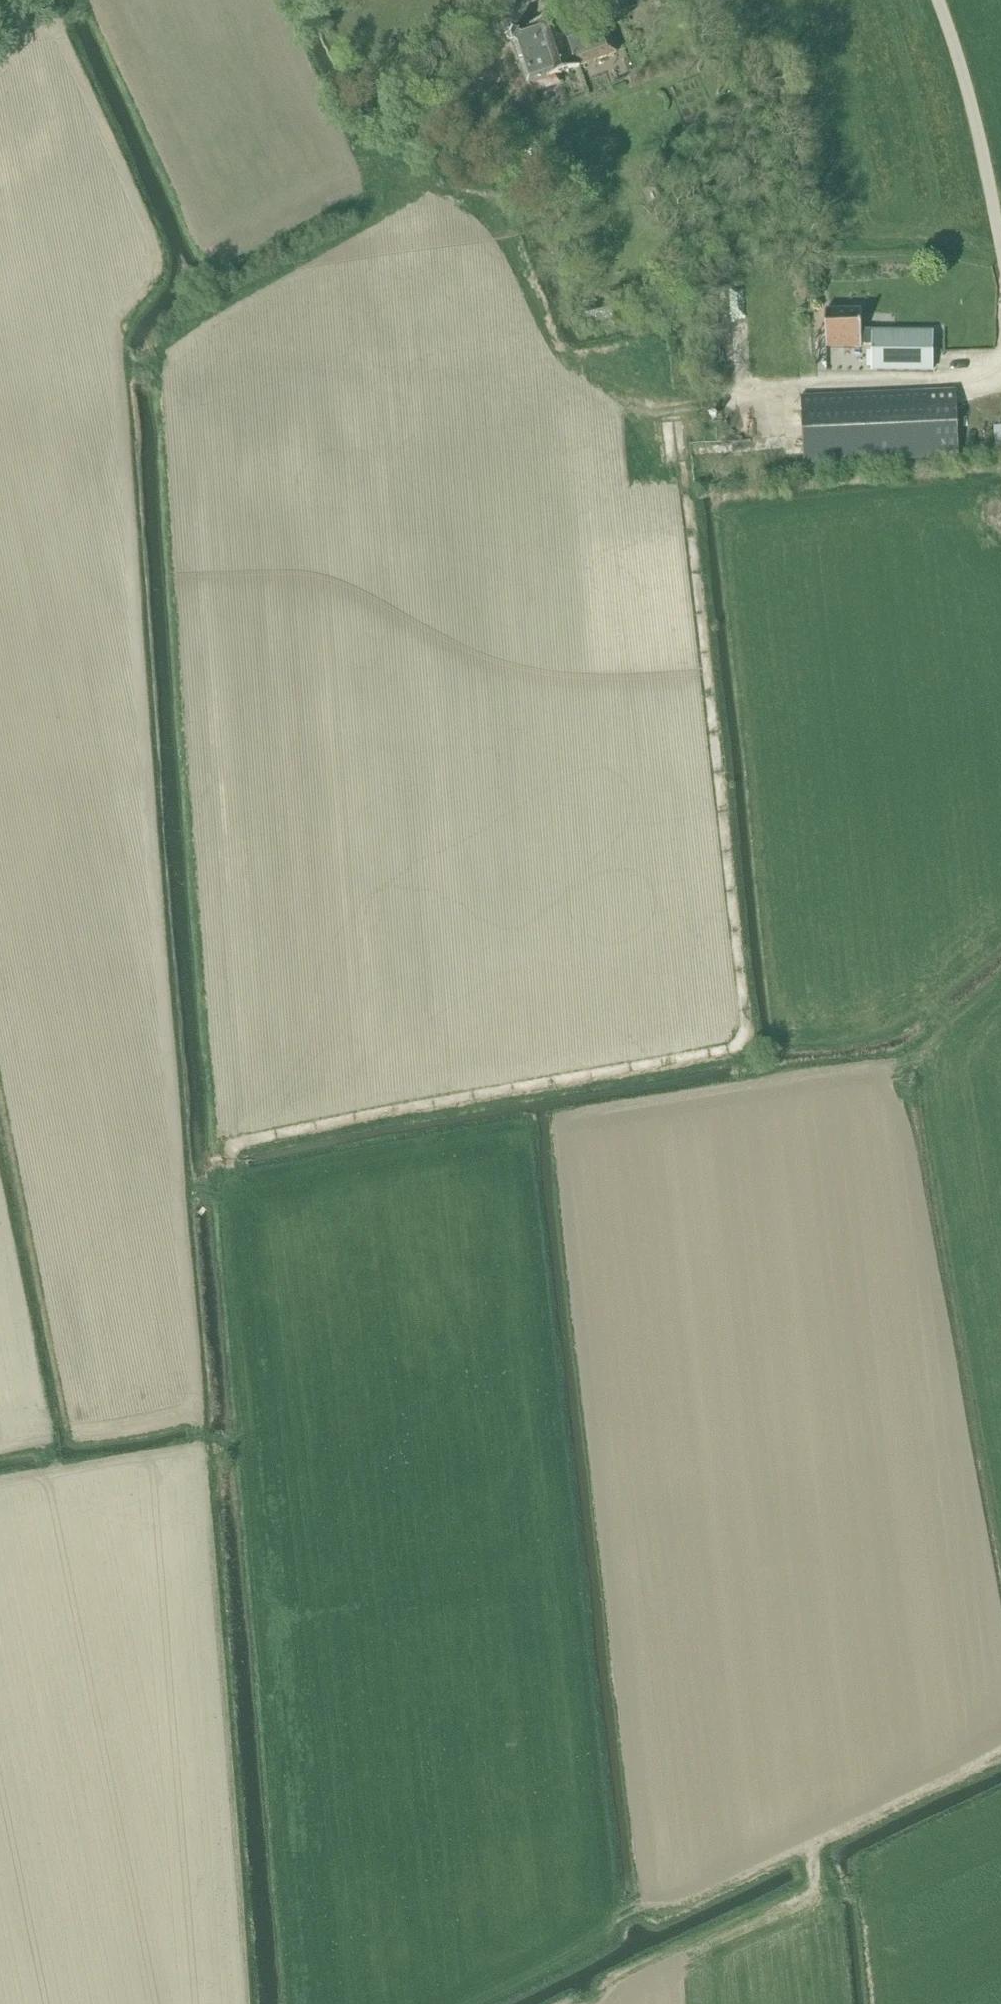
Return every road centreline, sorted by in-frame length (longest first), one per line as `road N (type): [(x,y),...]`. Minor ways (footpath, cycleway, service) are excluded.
road 1 (unclassified): [(1000,219),(988,139),(944,0)]

